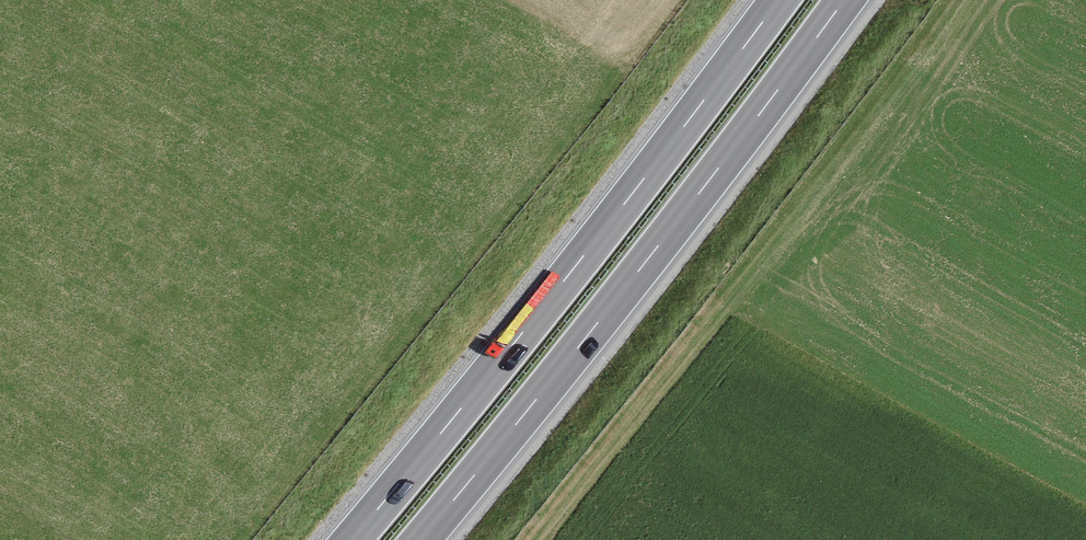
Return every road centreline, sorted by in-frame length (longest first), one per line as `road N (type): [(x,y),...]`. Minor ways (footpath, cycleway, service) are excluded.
road 1 (motorway): [(776,0),(505,351),(348,539)]
road 2 (motorway): [(418,539),(841,0)]

